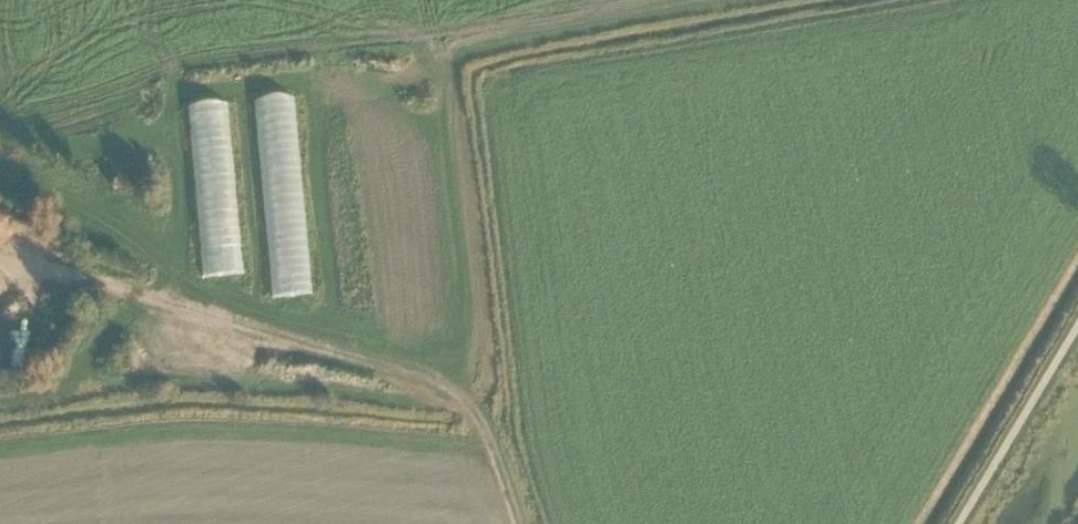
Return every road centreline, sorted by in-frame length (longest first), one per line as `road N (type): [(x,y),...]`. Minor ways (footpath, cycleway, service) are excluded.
road 1 (track): [(127,295),(436,389),(470,410),(518,523)]

